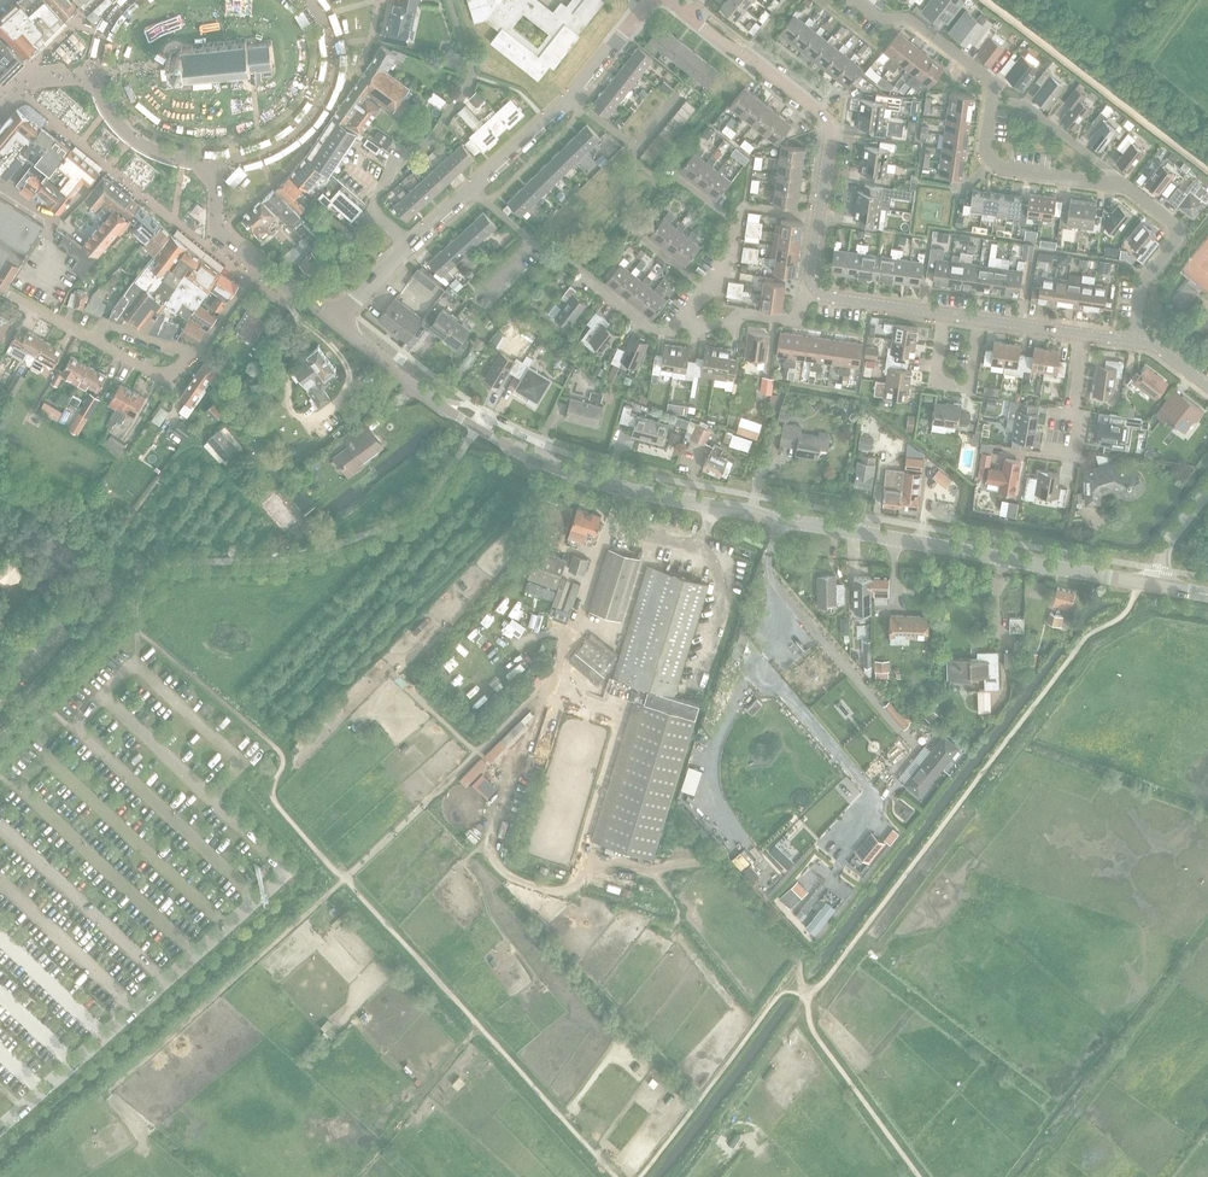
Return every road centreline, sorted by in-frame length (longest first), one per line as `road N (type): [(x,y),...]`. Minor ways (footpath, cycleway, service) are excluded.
road 1 (tertiary): [(1142,582),(627,490),(569,472),(434,400),(335,322)]
road 2 (track): [(1142,582),(1124,615),(1083,641),(817,989),(776,997),(642,1176)]
road 3 (track): [(616,1176),(274,801),(279,750),(114,613)]
road 4 (residential): [(1132,341),(1140,287),(1174,245),(1171,223),(1127,186),(994,163),(985,146),(994,84),(909,17),(881,19),(857,0)]
road 5 (residential): [(408,245),(570,98),(648,0)]
road 6 (track): [(343,879),(106,1092)]
road 7 (residential): [(818,214),(830,123),(689,17)]
road 8 (residential): [(372,207),(396,166),(433,136),(469,81),(473,67),(450,0)]
road 9 (tertiary): [(211,163),(271,150),(322,102),(334,44),(313,0)]
road 10 (track): [(806,994),(813,1032),(919,1176)]
road 11 (residential): [(980,320),(969,383),(931,378),(945,315)]
road 12 (tertiary): [(211,163),(129,137),(107,110),(94,72)]
road 13 (residential): [(687,314),(782,322),(814,289)]
road 14 (residential): [(945,315),(814,289)]
road 15 (residential): [(583,275),(651,326),(671,331),(687,314)]
road 16 (tertiary): [(259,265),(219,231),(211,163)]

